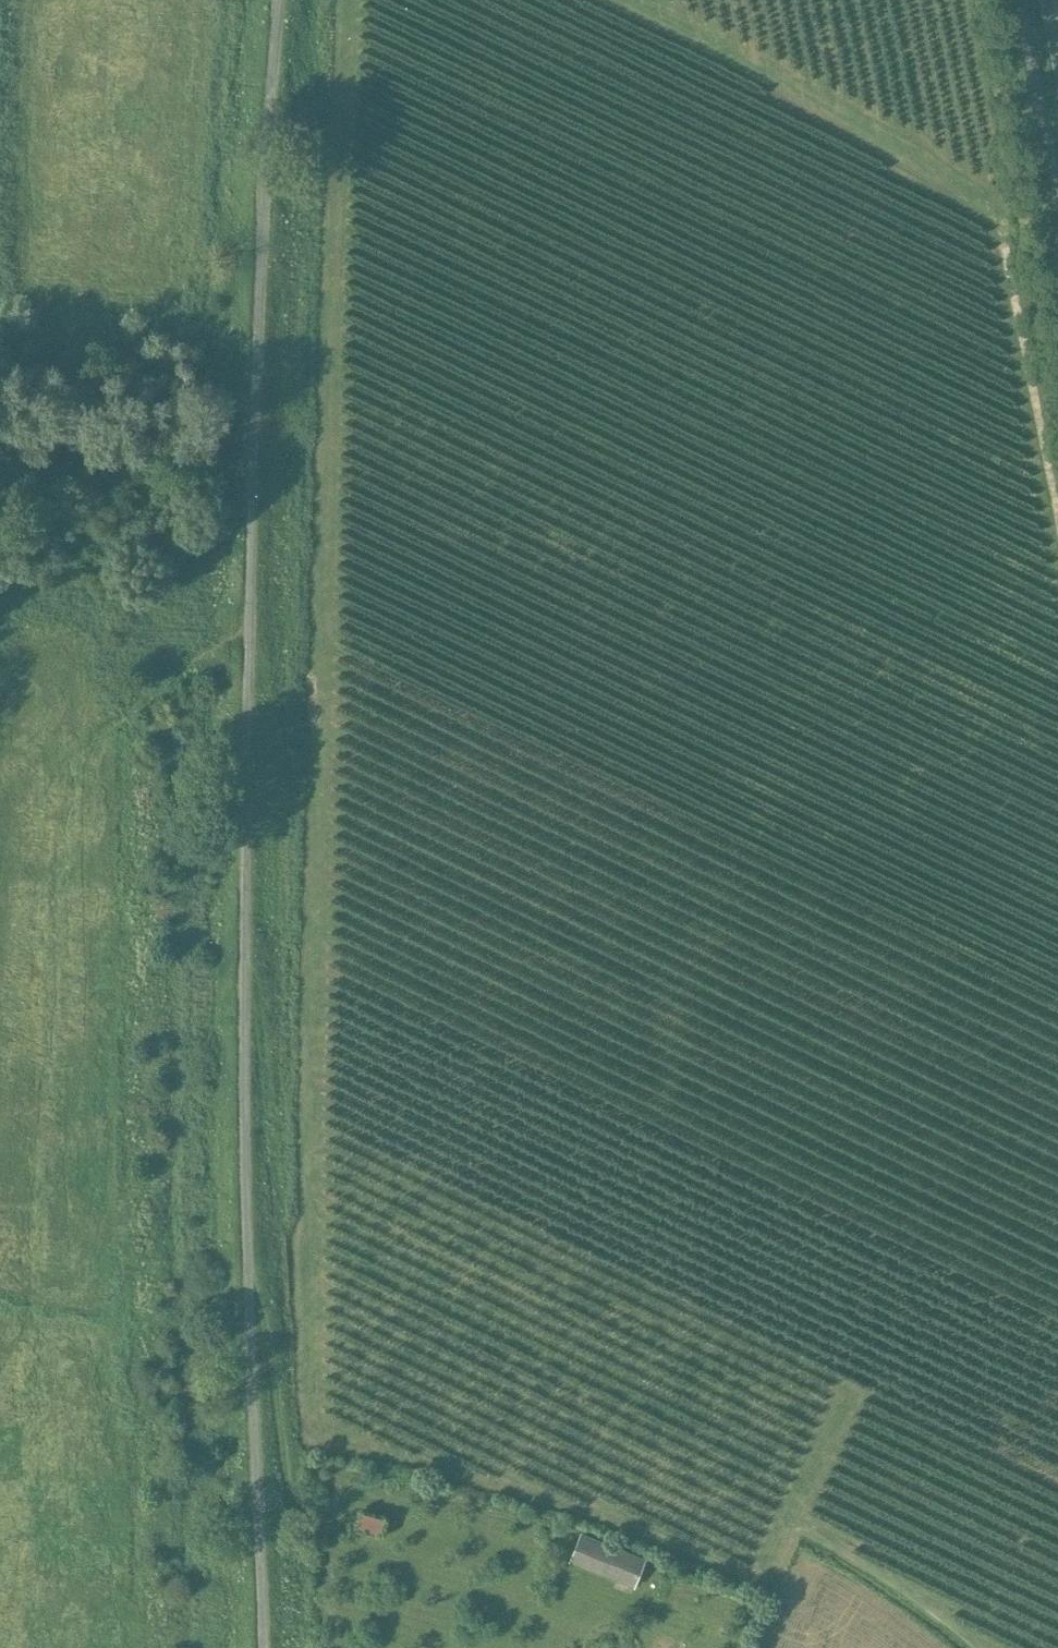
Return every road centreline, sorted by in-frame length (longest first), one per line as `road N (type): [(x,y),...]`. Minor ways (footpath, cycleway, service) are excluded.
road 1 (unclassified): [(262,1647),(243,1153),(258,270),(279,0)]
road 2 (track): [(0,1377),(28,1316),(82,774),(96,742),(168,675),(254,616)]
road 3 (track): [(34,0),(38,201),(53,300)]
road 4 (track): [(1057,522),(1007,259)]

